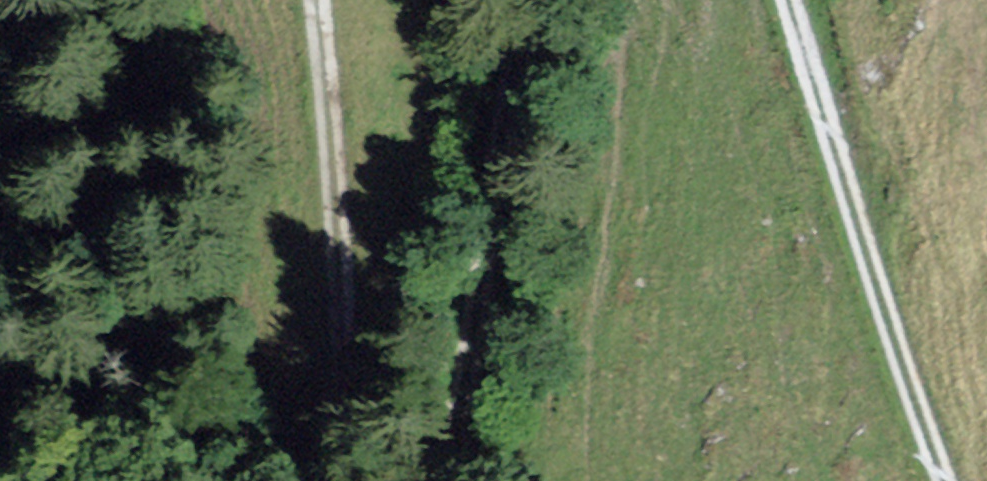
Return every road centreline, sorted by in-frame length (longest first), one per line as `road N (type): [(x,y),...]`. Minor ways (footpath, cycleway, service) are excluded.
road 1 (track): [(793,0),(945,480)]
road 2 (track): [(541,0),(480,281),(461,480)]
road 3 (track): [(345,480),(347,296),(315,0)]

